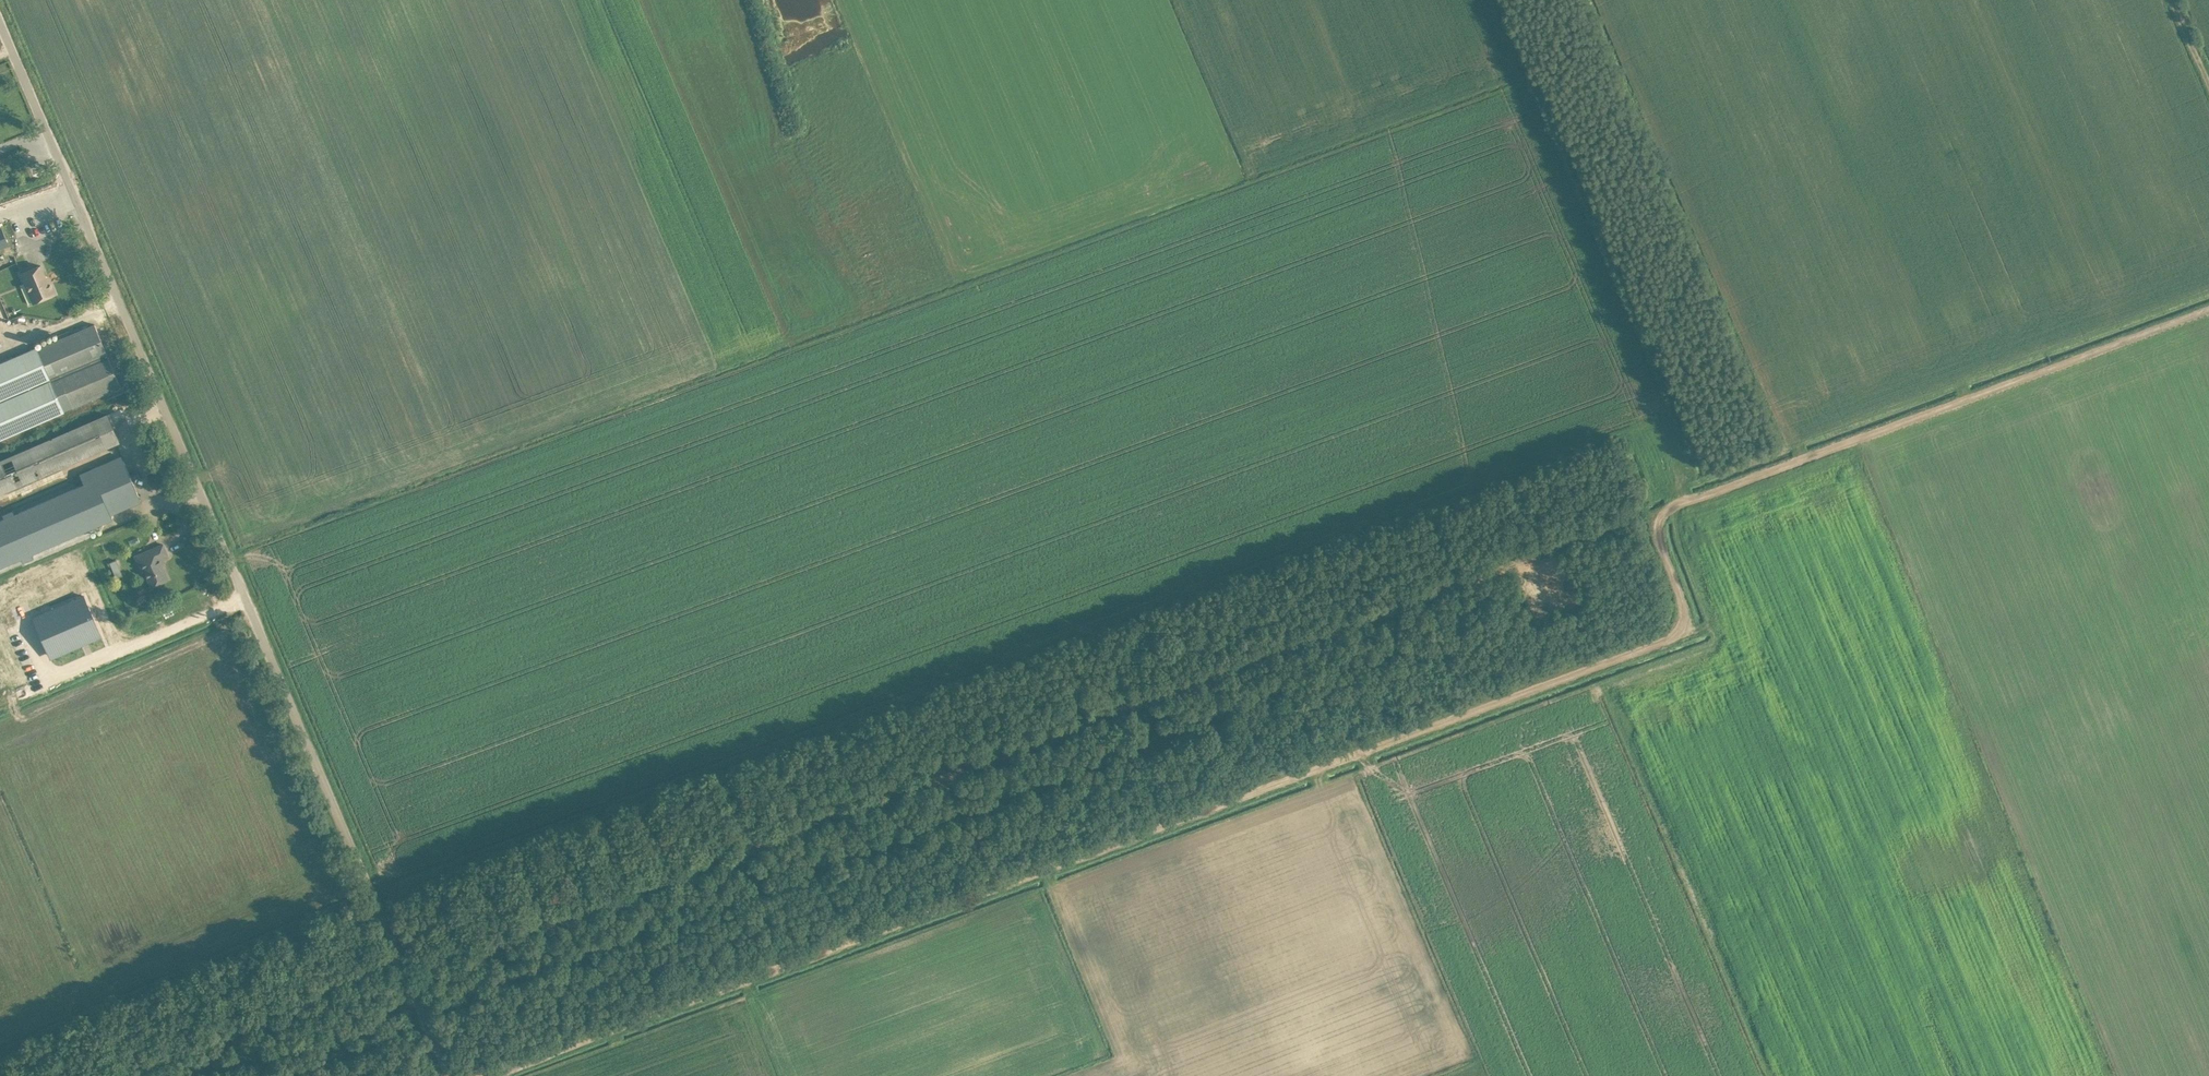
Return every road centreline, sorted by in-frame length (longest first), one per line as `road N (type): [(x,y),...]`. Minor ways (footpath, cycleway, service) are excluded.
road 1 (track): [(1636,518),(503,938),(416,998),(173,1075)]
road 2 (track): [(372,890),(1611,427),(1652,416),(1664,423),(1682,465),(1680,502)]
road 3 (track): [(489,1075),(1661,641),(1678,626),(1684,603),(1659,515)]
road 4 (unclassified): [(449,1075),(0,20)]
road 5 (track): [(1659,515),(2208,308)]
road 6 (track): [(372,890),(0,1051)]

